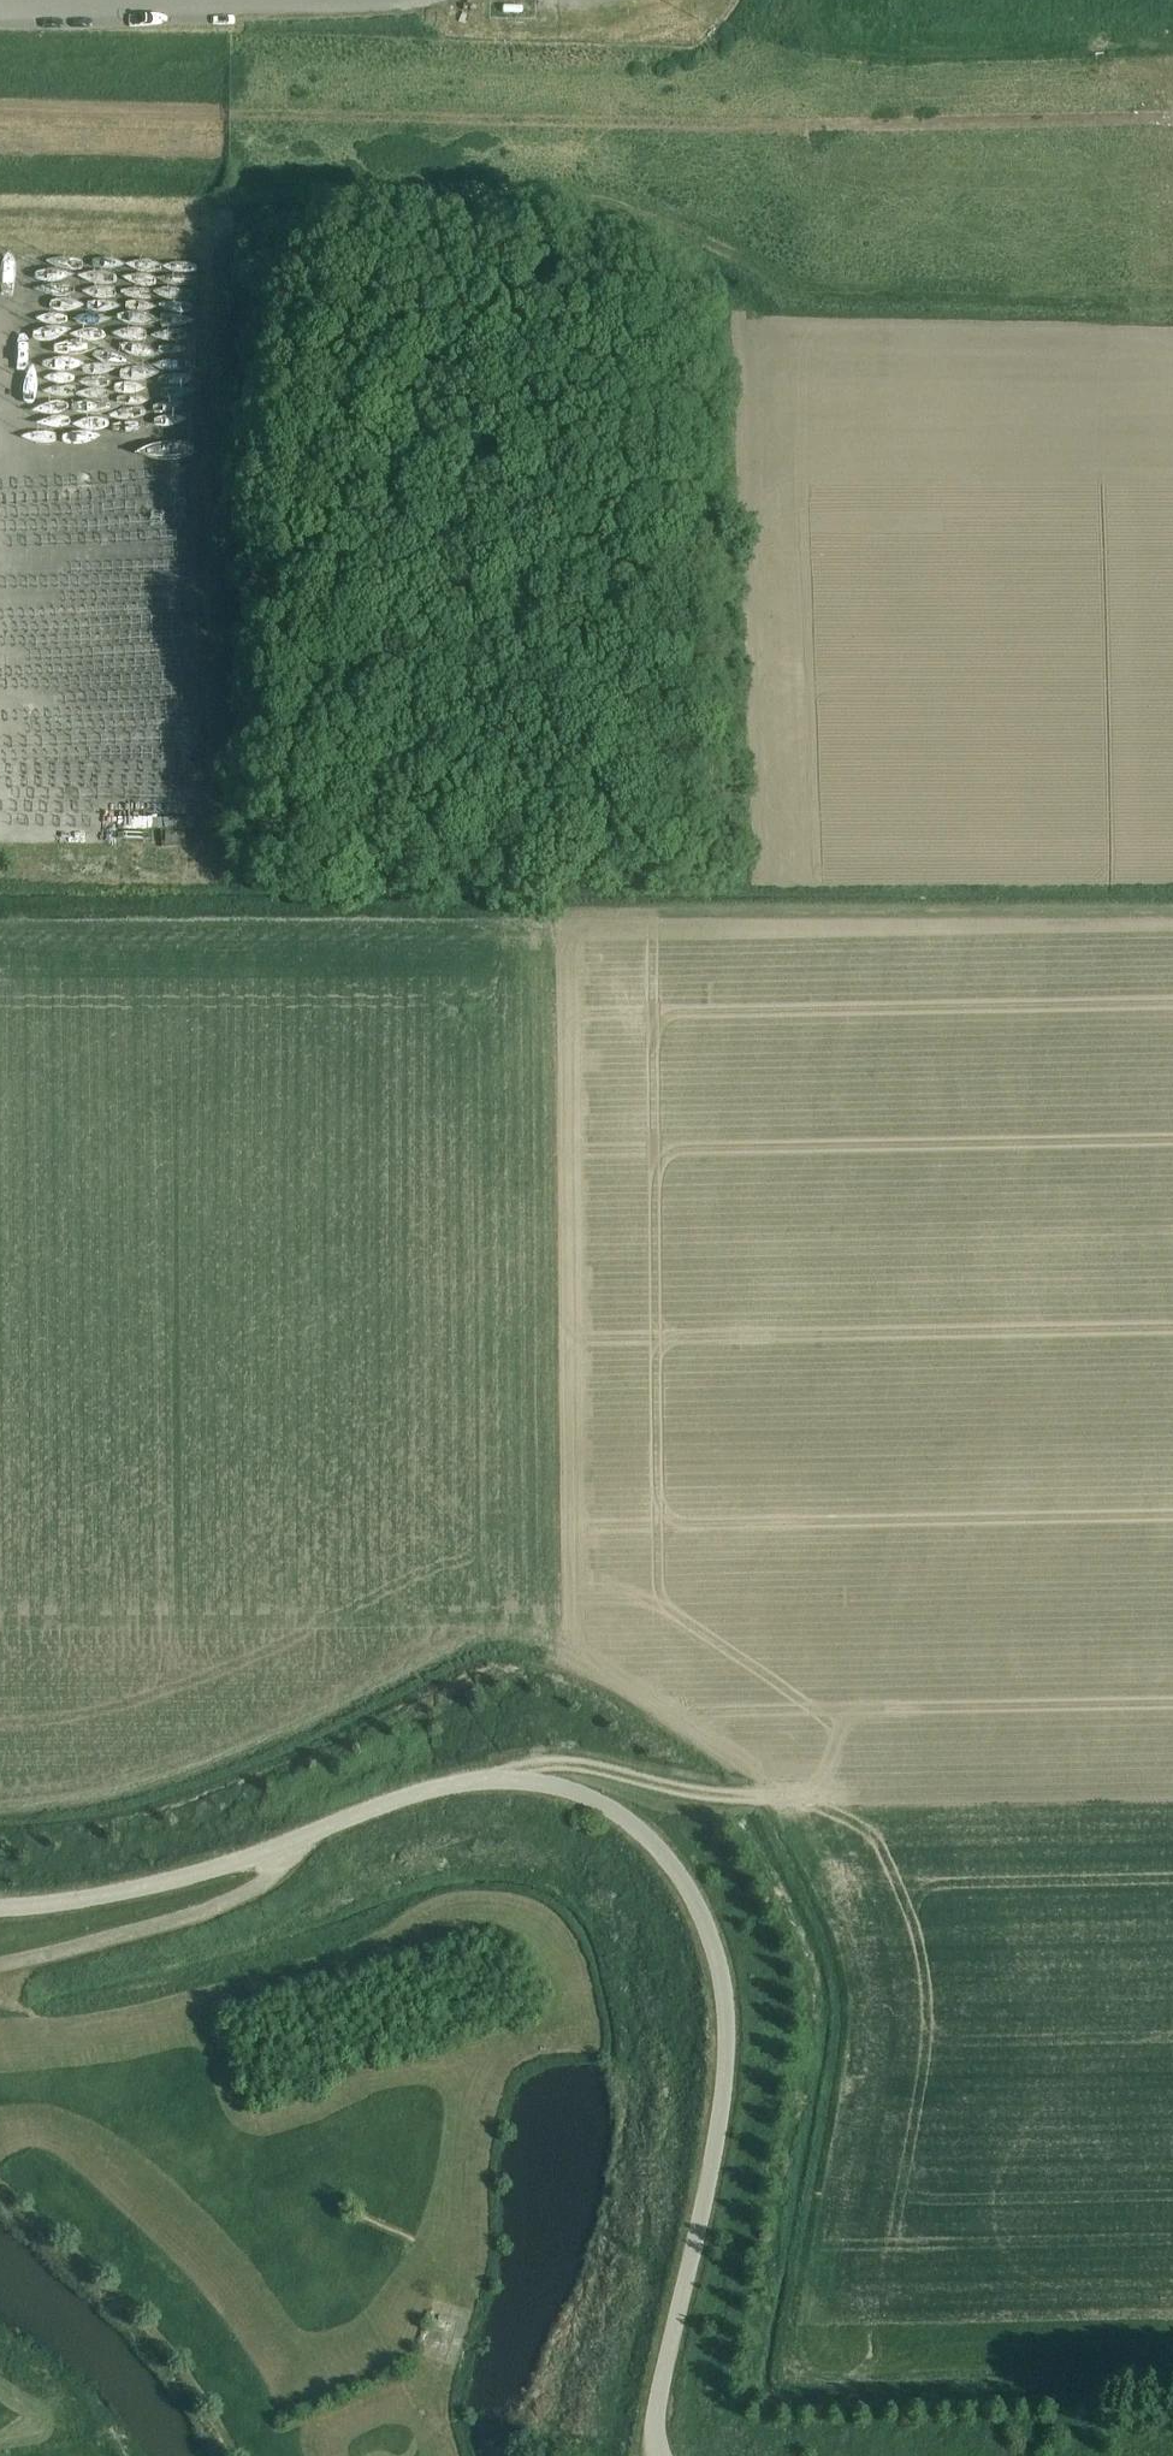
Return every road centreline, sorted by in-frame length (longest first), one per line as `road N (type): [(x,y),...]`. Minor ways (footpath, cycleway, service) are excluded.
road 1 (unclassified): [(660,2455),(661,2390),(724,2083),(724,1996),(709,1931),(639,1827),(588,1797),(531,1780),(459,1781),(385,1801),(202,1874),(0,1907)]
road 2 (track): [(1172,126),(751,134),(0,110)]

